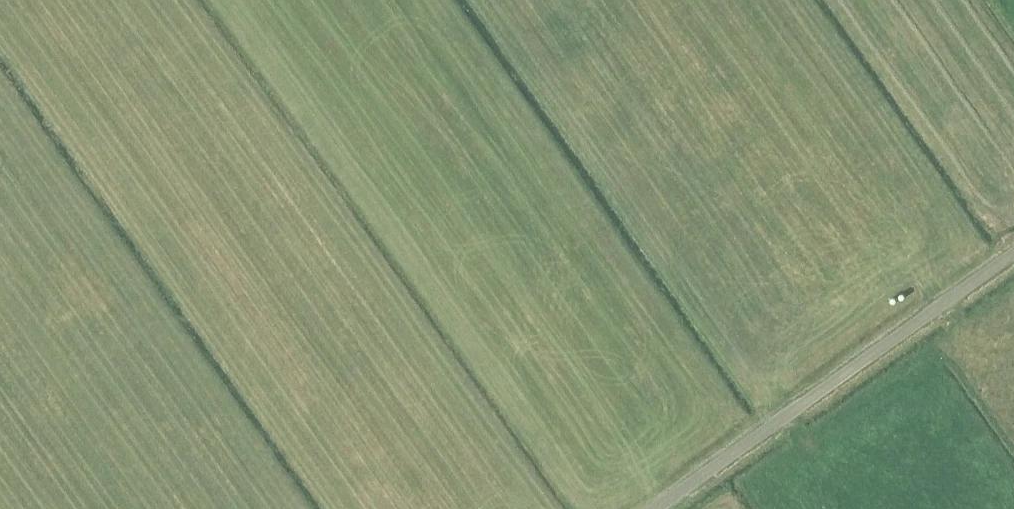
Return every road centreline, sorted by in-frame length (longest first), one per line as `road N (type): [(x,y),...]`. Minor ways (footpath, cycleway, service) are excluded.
road 1 (unclassified): [(665,508),(1013,262)]

